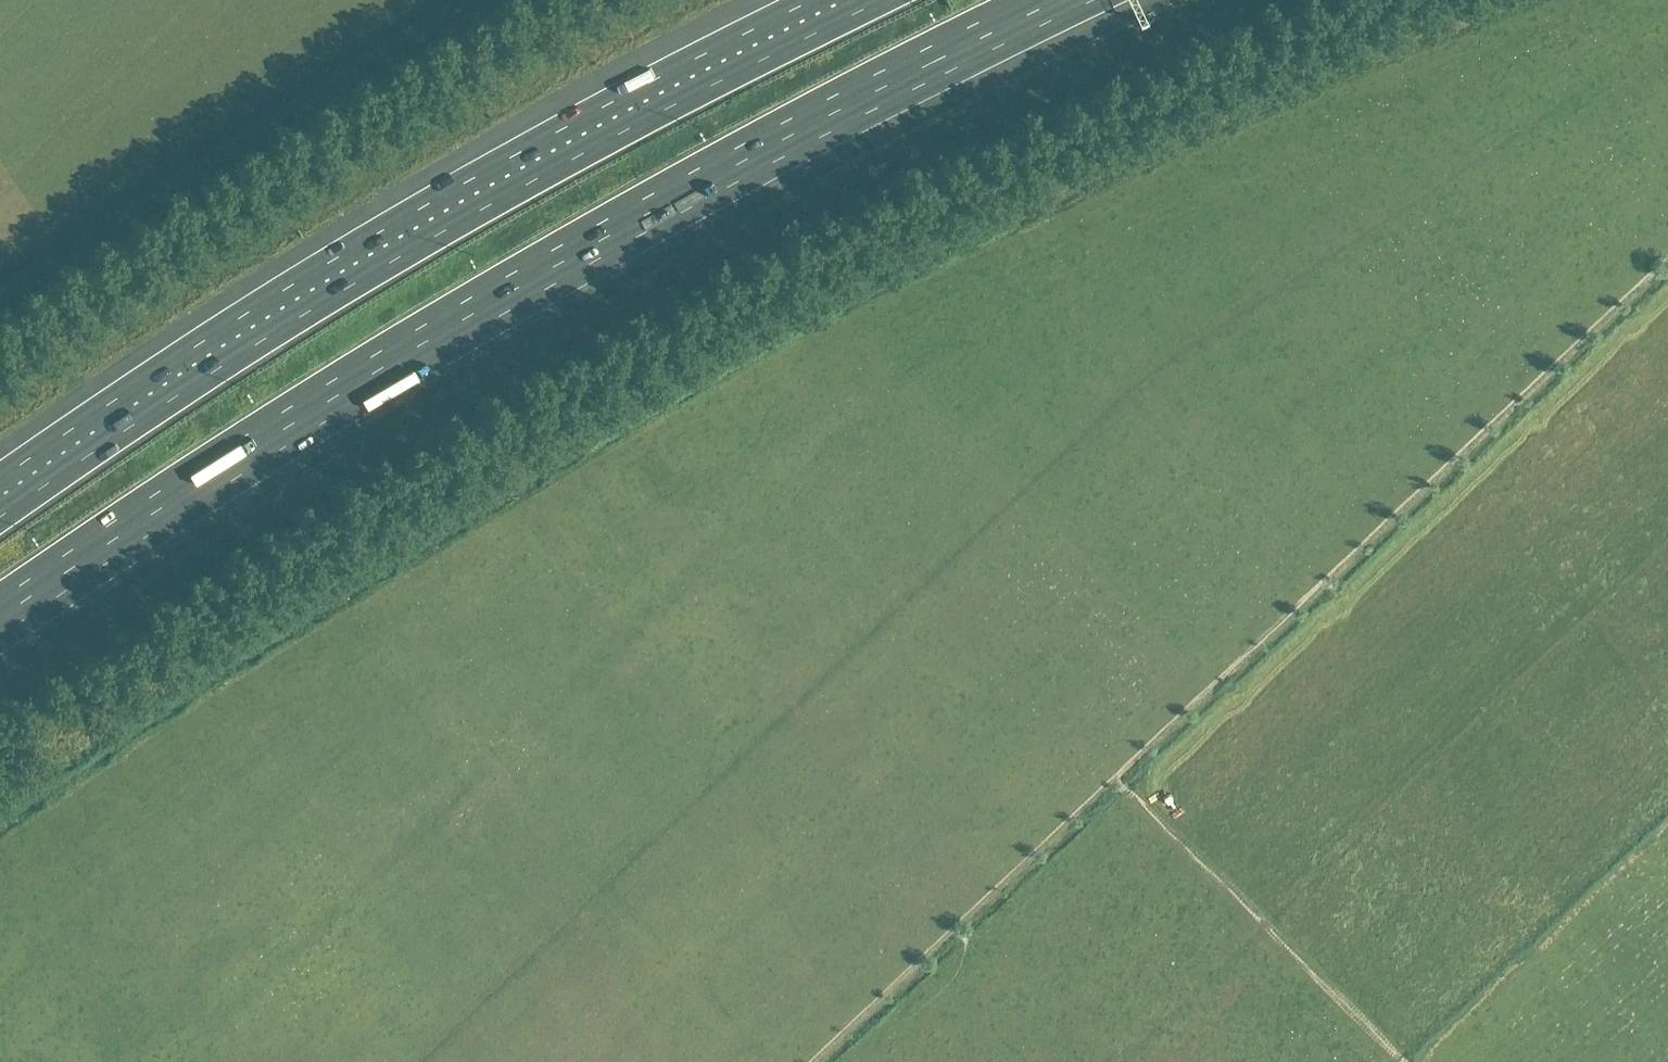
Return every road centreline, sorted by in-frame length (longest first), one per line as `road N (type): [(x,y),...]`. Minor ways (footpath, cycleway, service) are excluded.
road 1 (motorway): [(0,619),(267,438),(600,236),(1054,0)]
road 2 (motorway): [(852,0),(556,149),(218,349),(0,499)]

